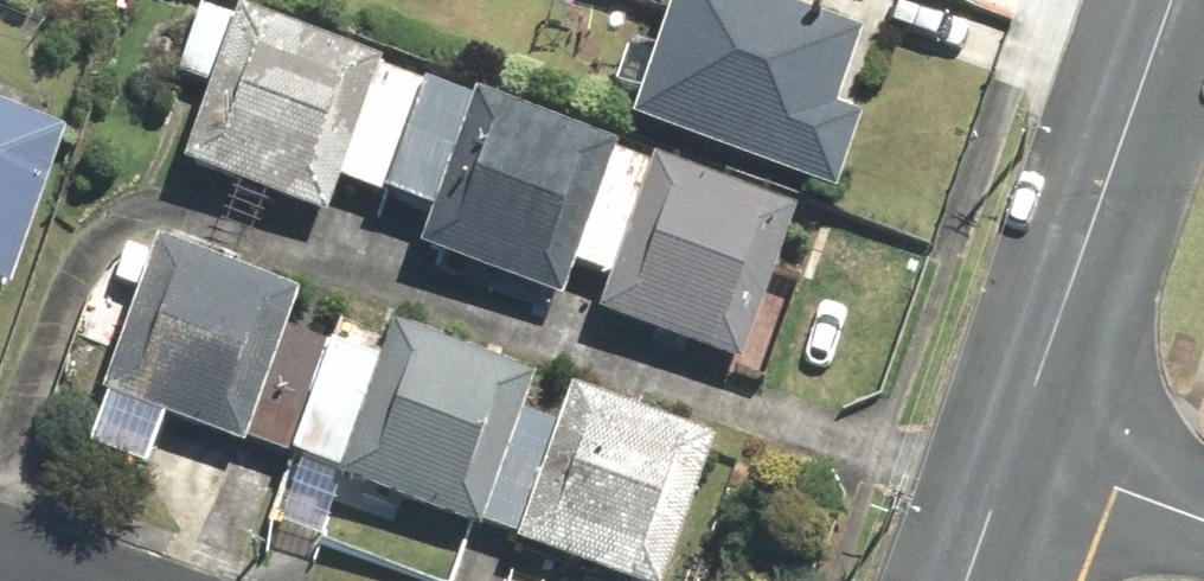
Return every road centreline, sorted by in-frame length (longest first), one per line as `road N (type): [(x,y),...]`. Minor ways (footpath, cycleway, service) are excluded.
road 1 (tertiary): [(1173,0),(1012,453)]
road 2 (residential): [(1012,453),(1203,523)]
road 3 (tertiary): [(1012,453),(966,580)]

